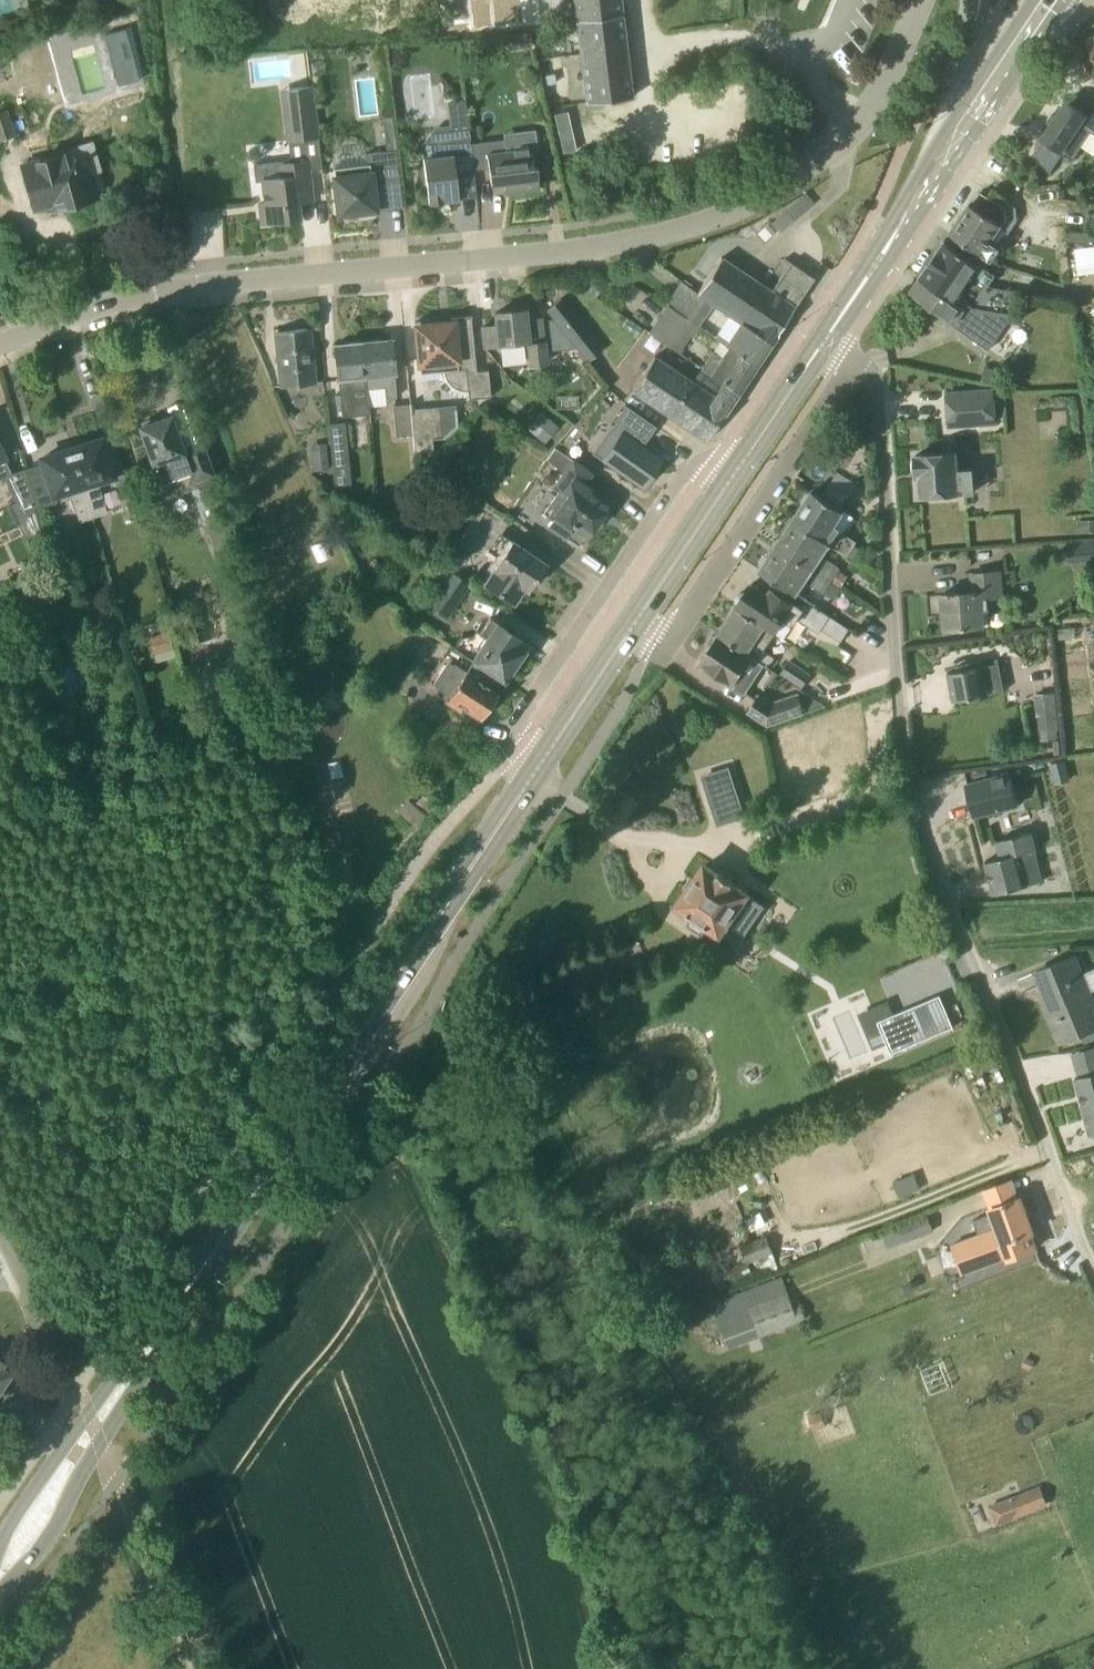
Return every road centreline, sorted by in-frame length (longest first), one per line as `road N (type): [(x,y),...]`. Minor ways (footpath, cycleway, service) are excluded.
road 1 (secondary): [(0,1569),(630,632)]
road 2 (unclassified): [(223,285),(596,251),(725,221),(795,182),(856,130)]
road 3 (residential): [(842,359),(876,387),(904,781),(958,925)]
road 4 (secondary): [(823,344),(1054,0)]
road 5 (residential): [(630,632),(673,638),(846,380),(842,359)]
road 6 (track): [(958,925),(1093,1271)]
road 7 (secondary): [(630,632),(823,344)]
road 8 (residential): [(856,130),(783,47),(754,36),(649,59),(642,0)]
road 9 (residential): [(0,352),(116,308),(223,285)]
road 10 (unclassified): [(189,1668),(126,1518)]
road 11 (unclassified): [(63,1377),(0,1238)]
road 12 (unclassified): [(856,130),(892,76),(923,0)]

